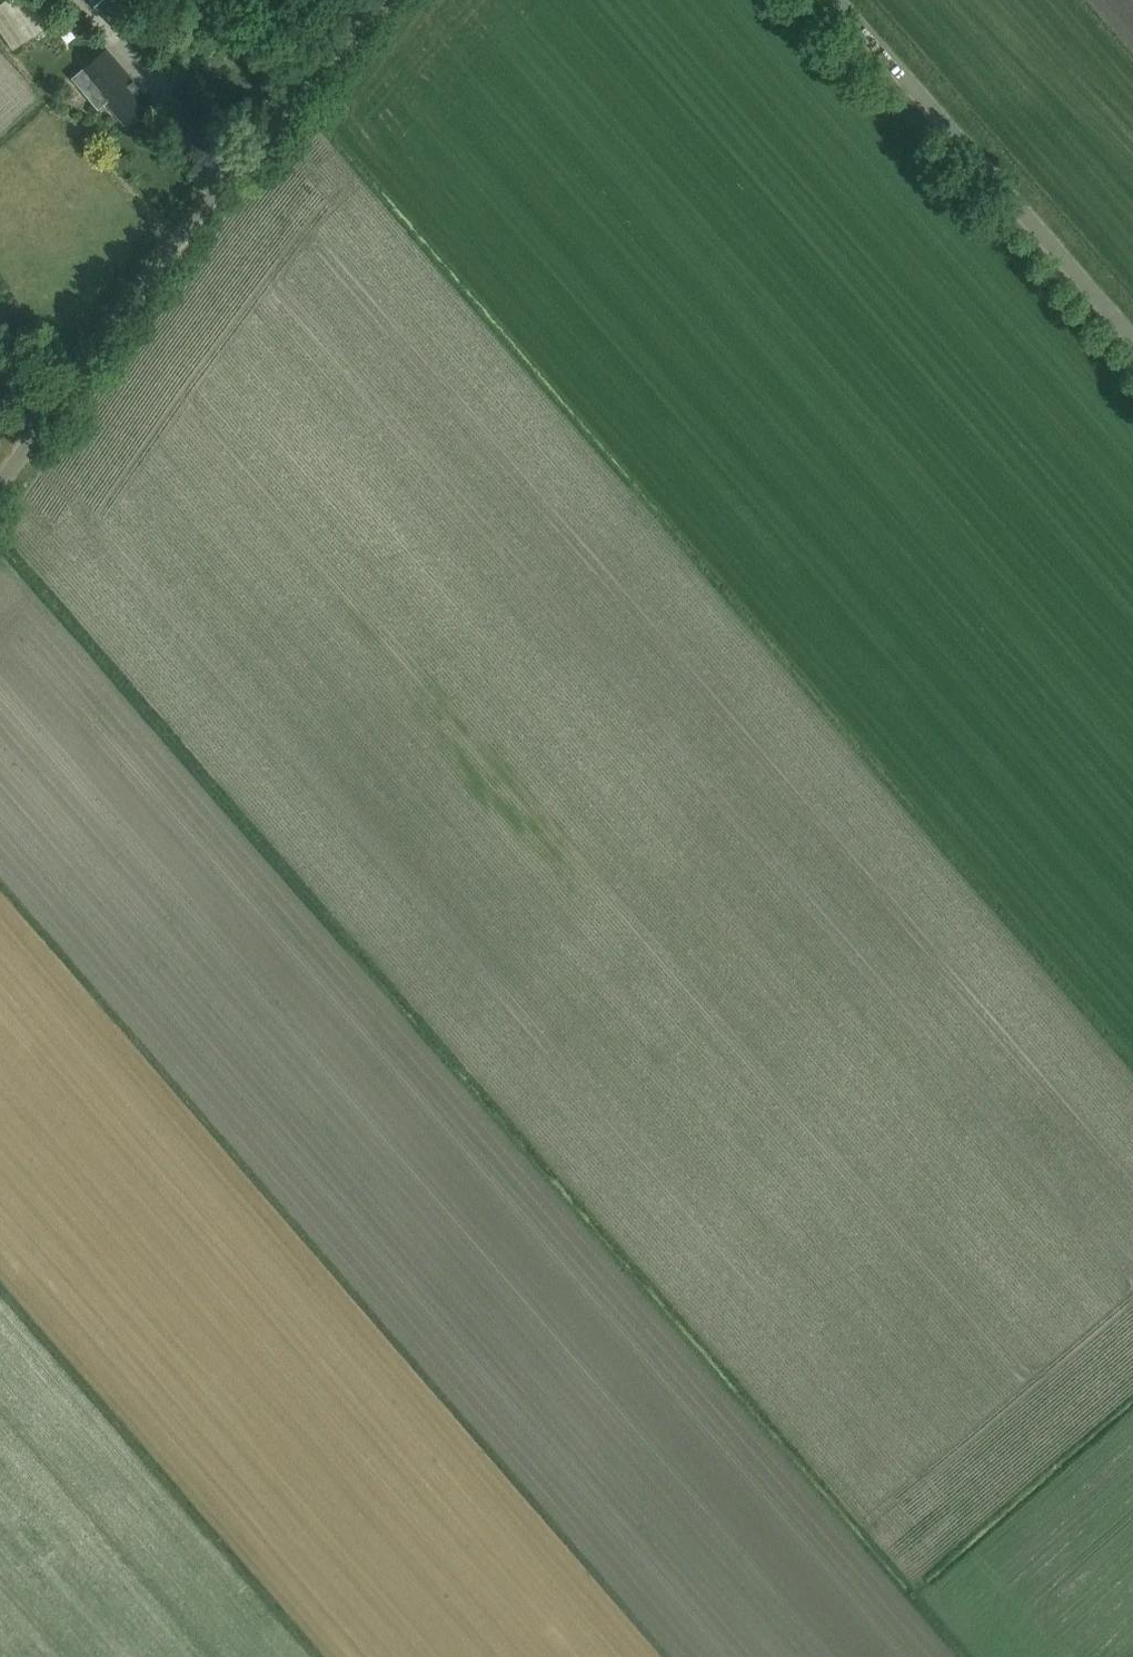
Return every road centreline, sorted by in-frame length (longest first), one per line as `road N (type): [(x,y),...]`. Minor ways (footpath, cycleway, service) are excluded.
road 1 (unclassified): [(0,480),(264,131),(376,0)]
road 2 (unclassified): [(1132,339),(836,0)]

